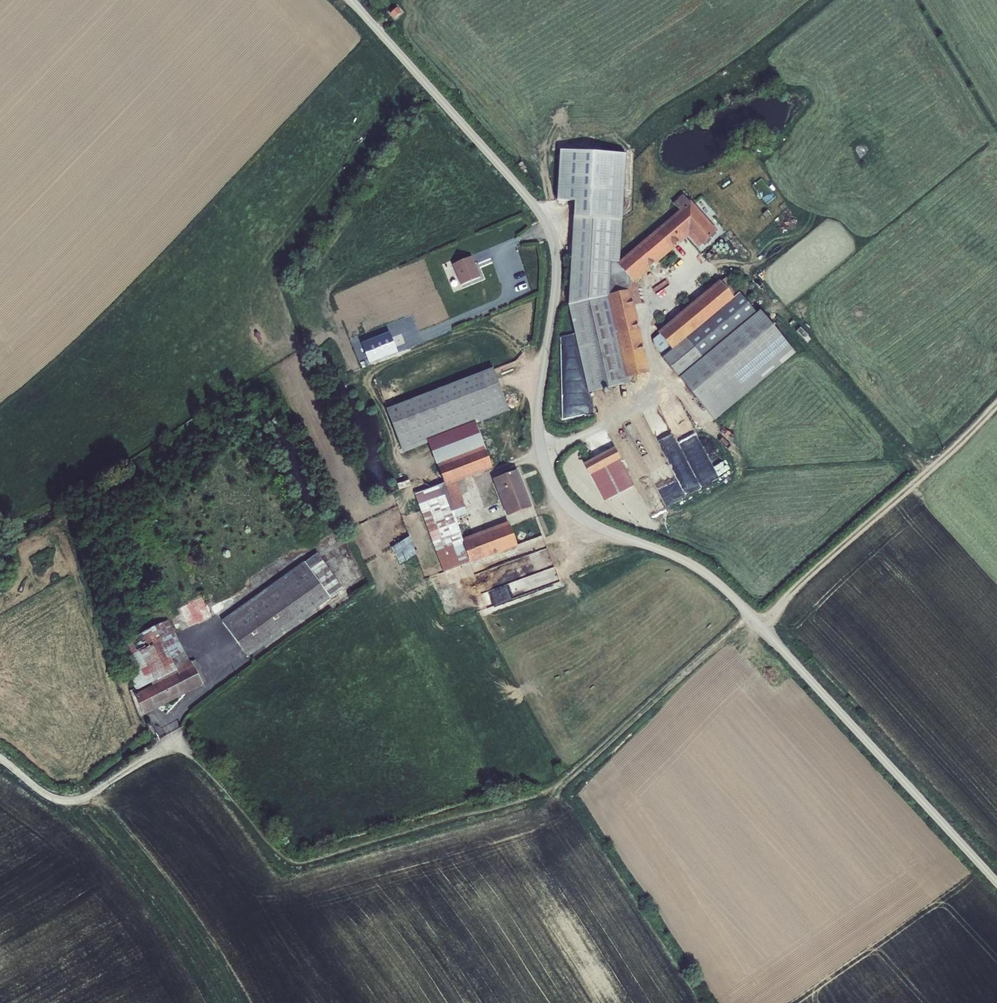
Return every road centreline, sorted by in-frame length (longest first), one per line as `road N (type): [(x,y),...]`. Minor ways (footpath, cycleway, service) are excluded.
road 1 (unclassified): [(996,883),(723,587),(687,561),(590,522),(562,497),(538,428),(556,288),(549,230),(351,0)]
road 2 (track): [(750,614),(557,786),(312,859),(282,854),(176,740)]
road 3 (track): [(758,623),(996,404)]
road 4 (track): [(929,471),(777,308)]
road 5 (unclassified): [(176,740),(77,798),(43,792),(0,757)]

